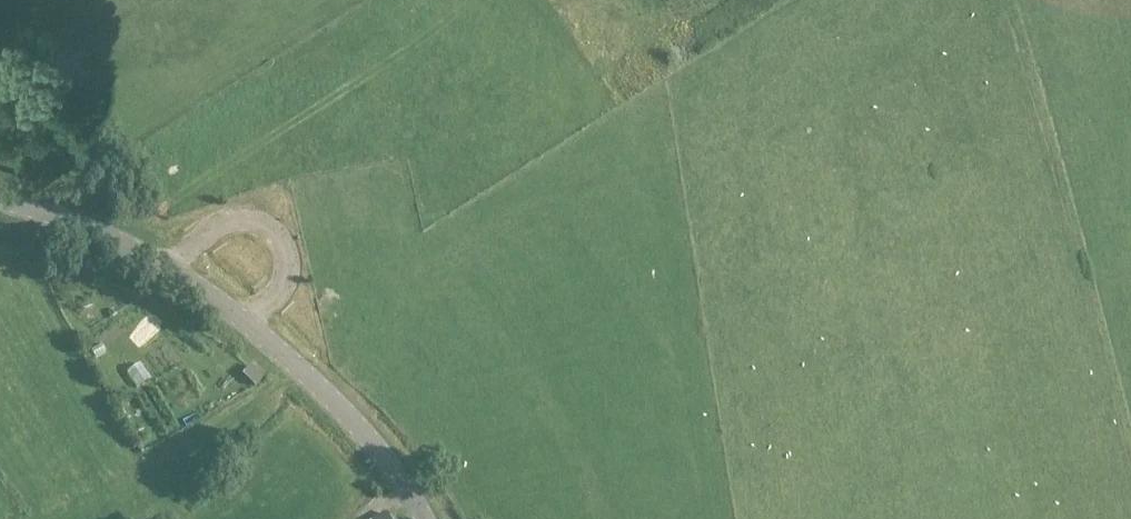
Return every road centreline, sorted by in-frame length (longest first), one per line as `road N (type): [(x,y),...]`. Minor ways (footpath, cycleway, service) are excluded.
road 1 (tertiary): [(420,518),(381,458),(312,381),(248,328),(116,243),(0,204)]

